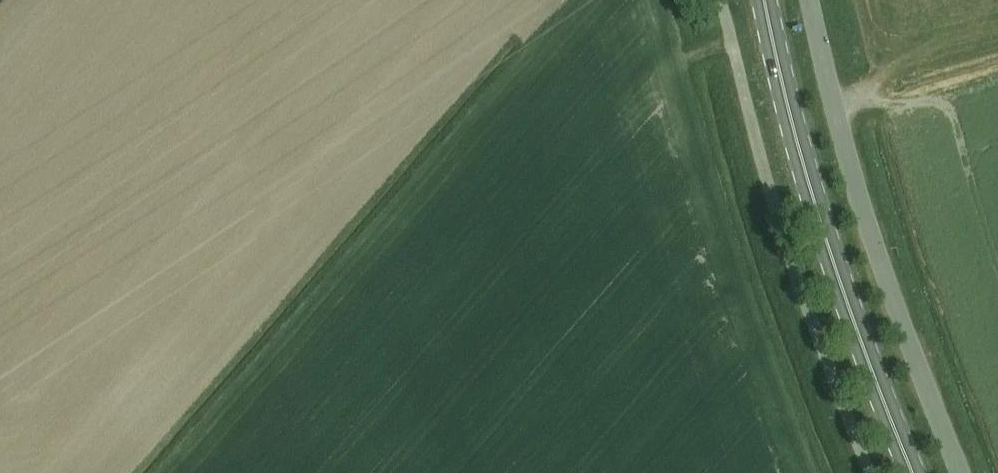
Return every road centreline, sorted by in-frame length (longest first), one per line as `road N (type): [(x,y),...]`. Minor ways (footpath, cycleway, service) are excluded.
road 1 (unclassified): [(961,472),(880,260),(810,0)]
road 2 (unclassified): [(870,472),(790,255),(721,0)]
road 3 (primary): [(913,472),(800,153),(765,0)]

